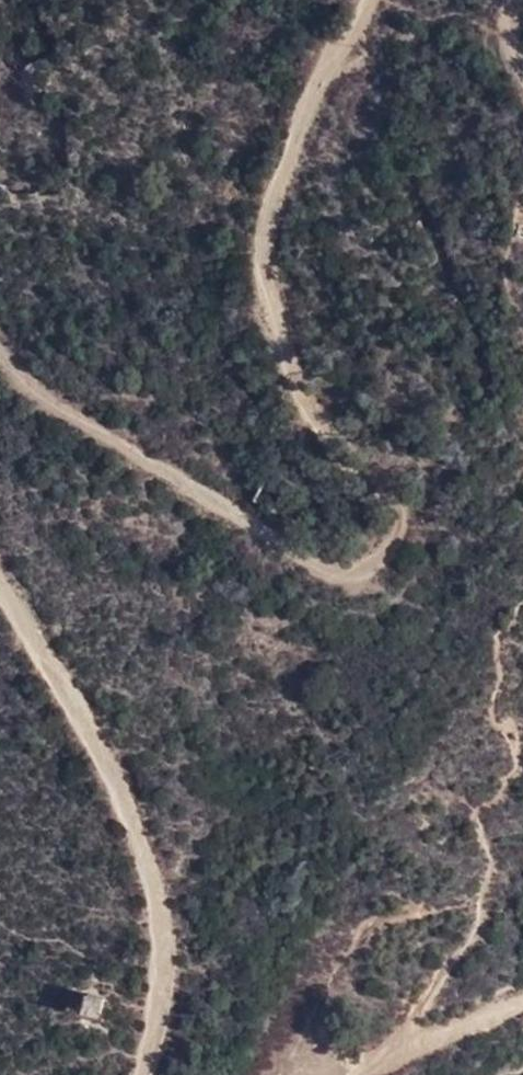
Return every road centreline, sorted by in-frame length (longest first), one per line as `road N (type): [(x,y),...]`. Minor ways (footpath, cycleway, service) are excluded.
road 1 (track): [(0,349),(24,379),(315,564),(366,567),(397,539),(397,486),(310,407),(265,276),(266,207),(364,0)]
road 2 (track): [(146,1074),(165,950),(145,848),(102,745),(0,573)]
road 3 (track): [(377,1074),(408,1049),(522,1003)]

